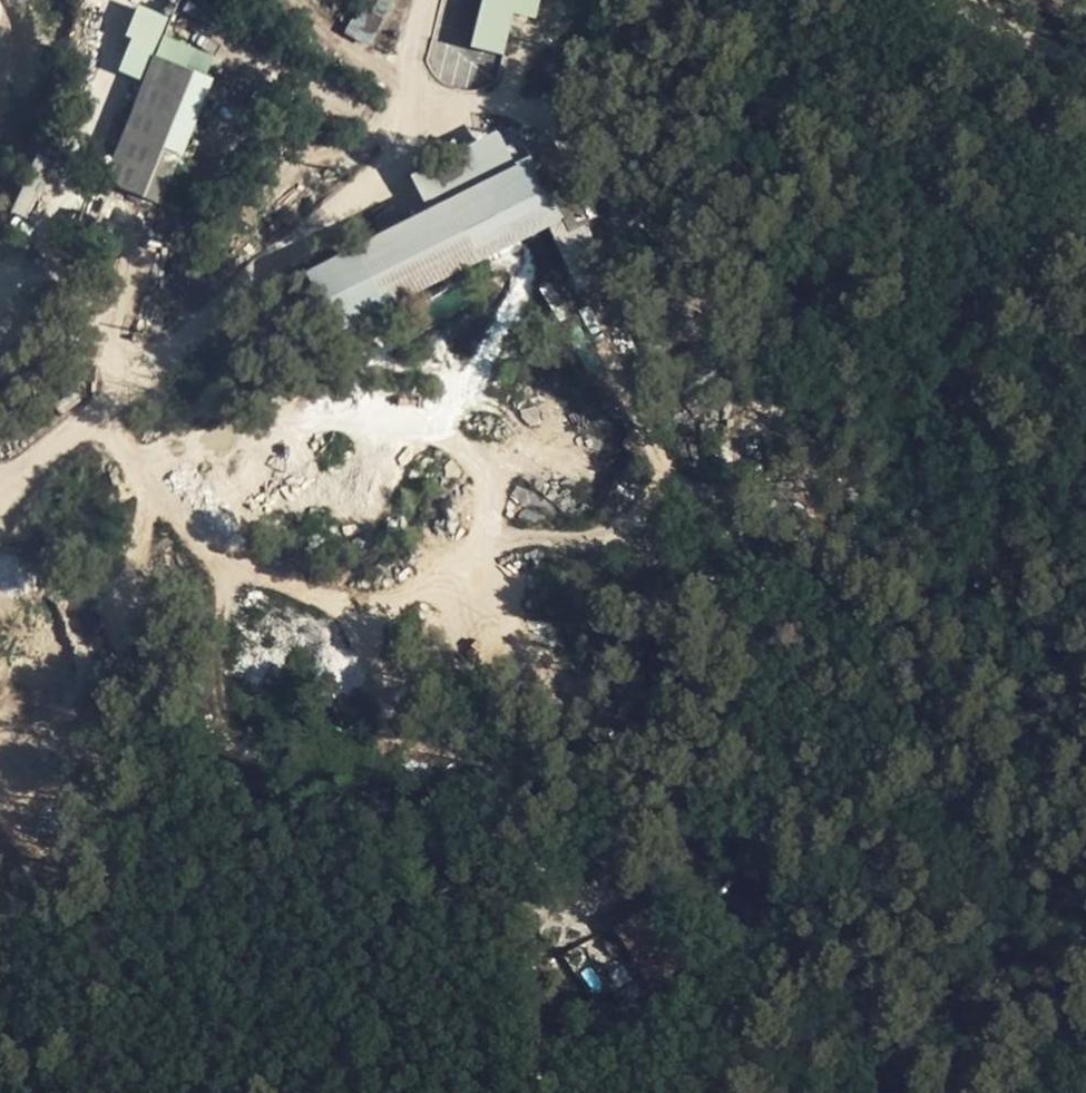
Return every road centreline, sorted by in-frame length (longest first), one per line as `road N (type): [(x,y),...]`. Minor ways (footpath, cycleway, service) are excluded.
road 1 (track): [(426,0),(421,129),(378,178),(0,485)]

